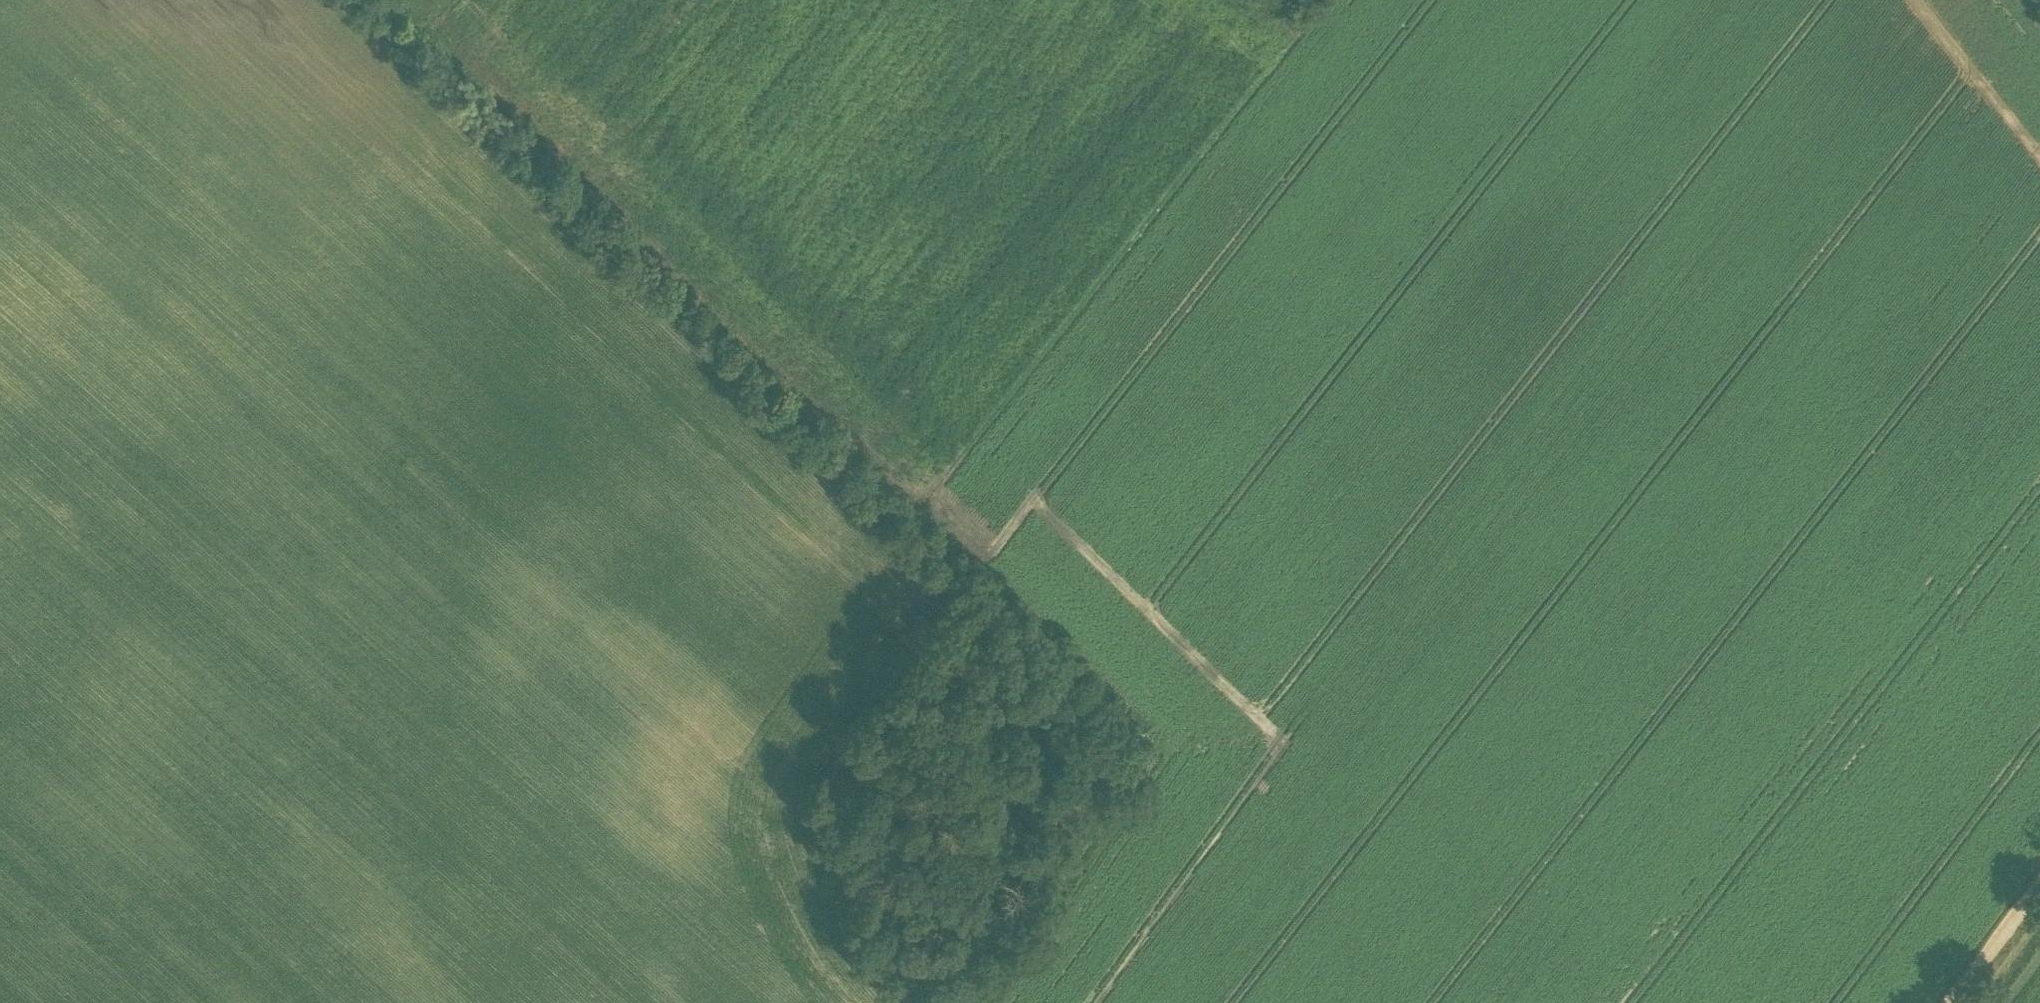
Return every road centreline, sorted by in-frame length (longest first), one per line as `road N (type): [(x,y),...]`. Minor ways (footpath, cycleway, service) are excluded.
road 1 (track): [(1960,1002),(2039,899)]

